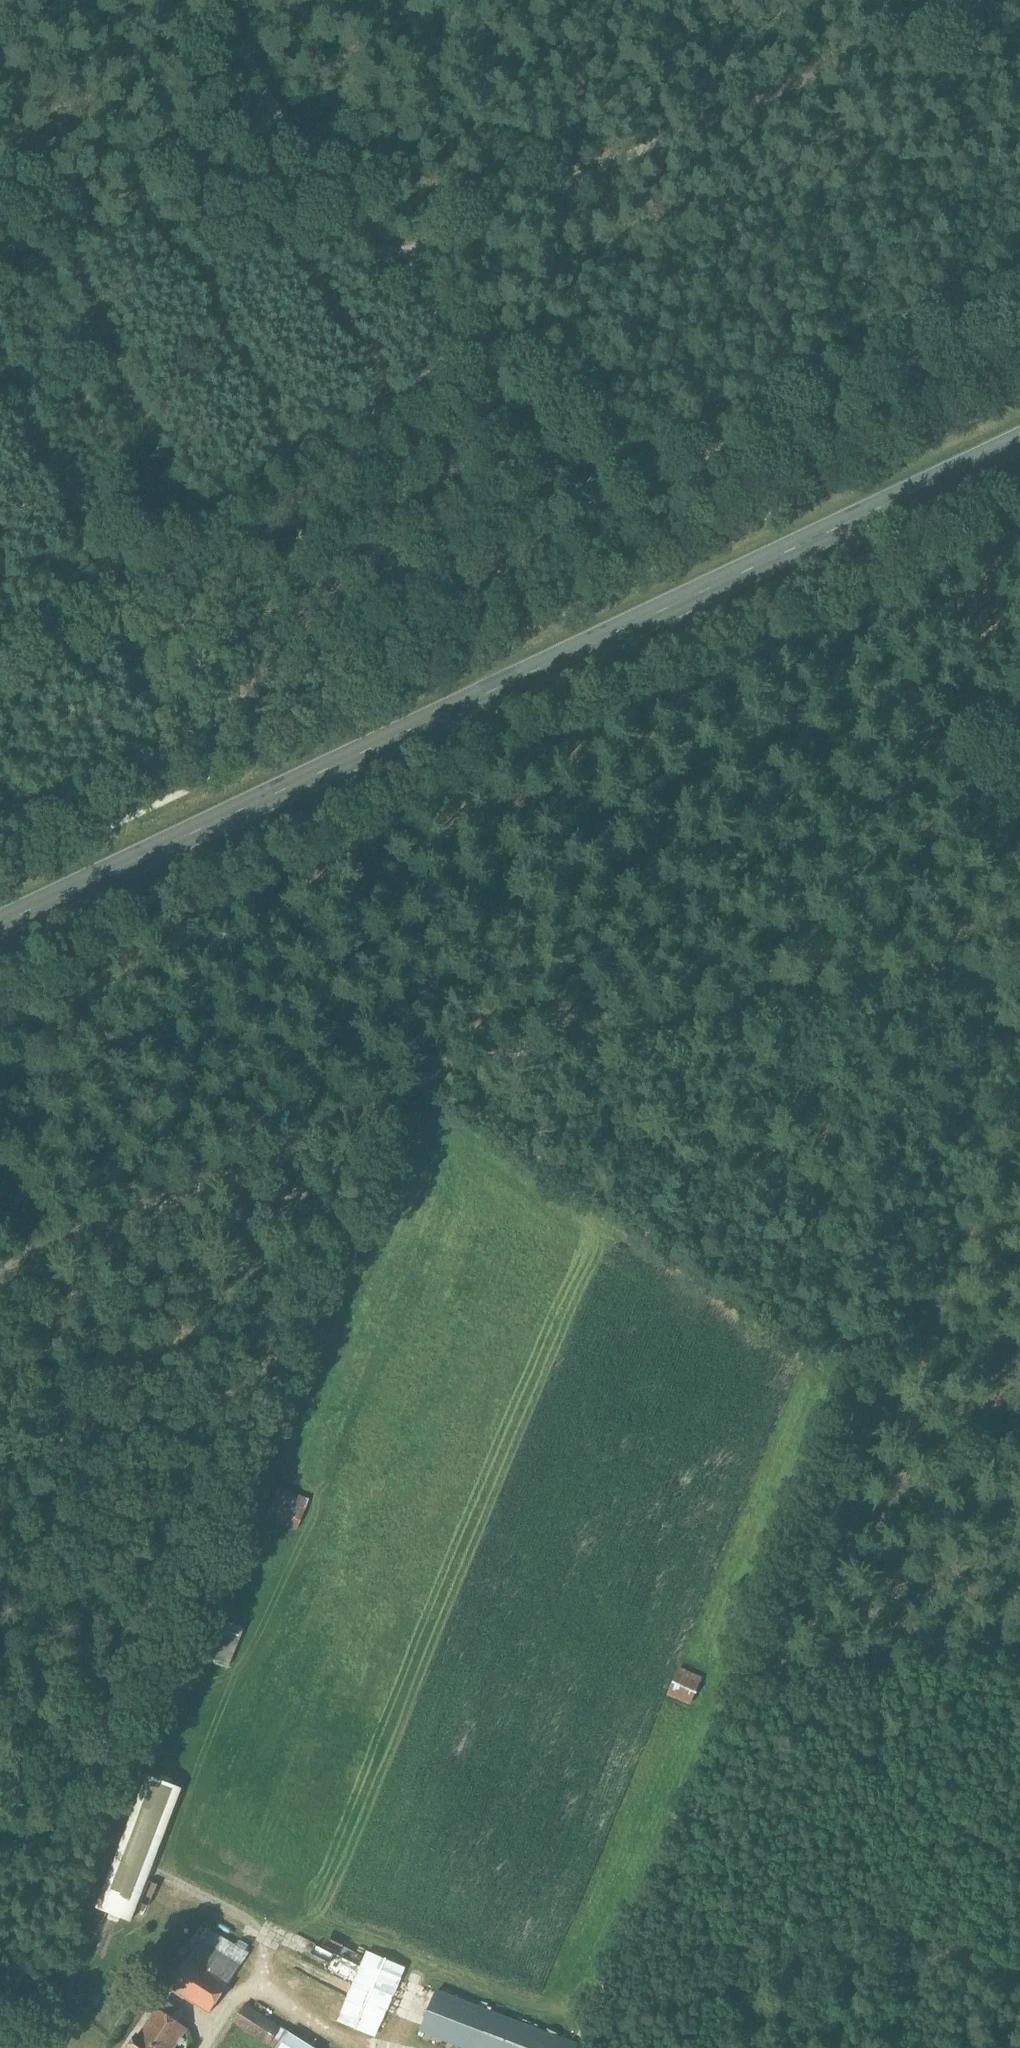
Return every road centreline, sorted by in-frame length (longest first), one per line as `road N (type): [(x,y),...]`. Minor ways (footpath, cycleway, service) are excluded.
road 1 (secondary): [(0,924),(1019,441)]
road 2 (track): [(0,620),(426,374),(446,350),(449,309),(316,163),(228,0)]
road 3 (track): [(956,0),(397,251)]

